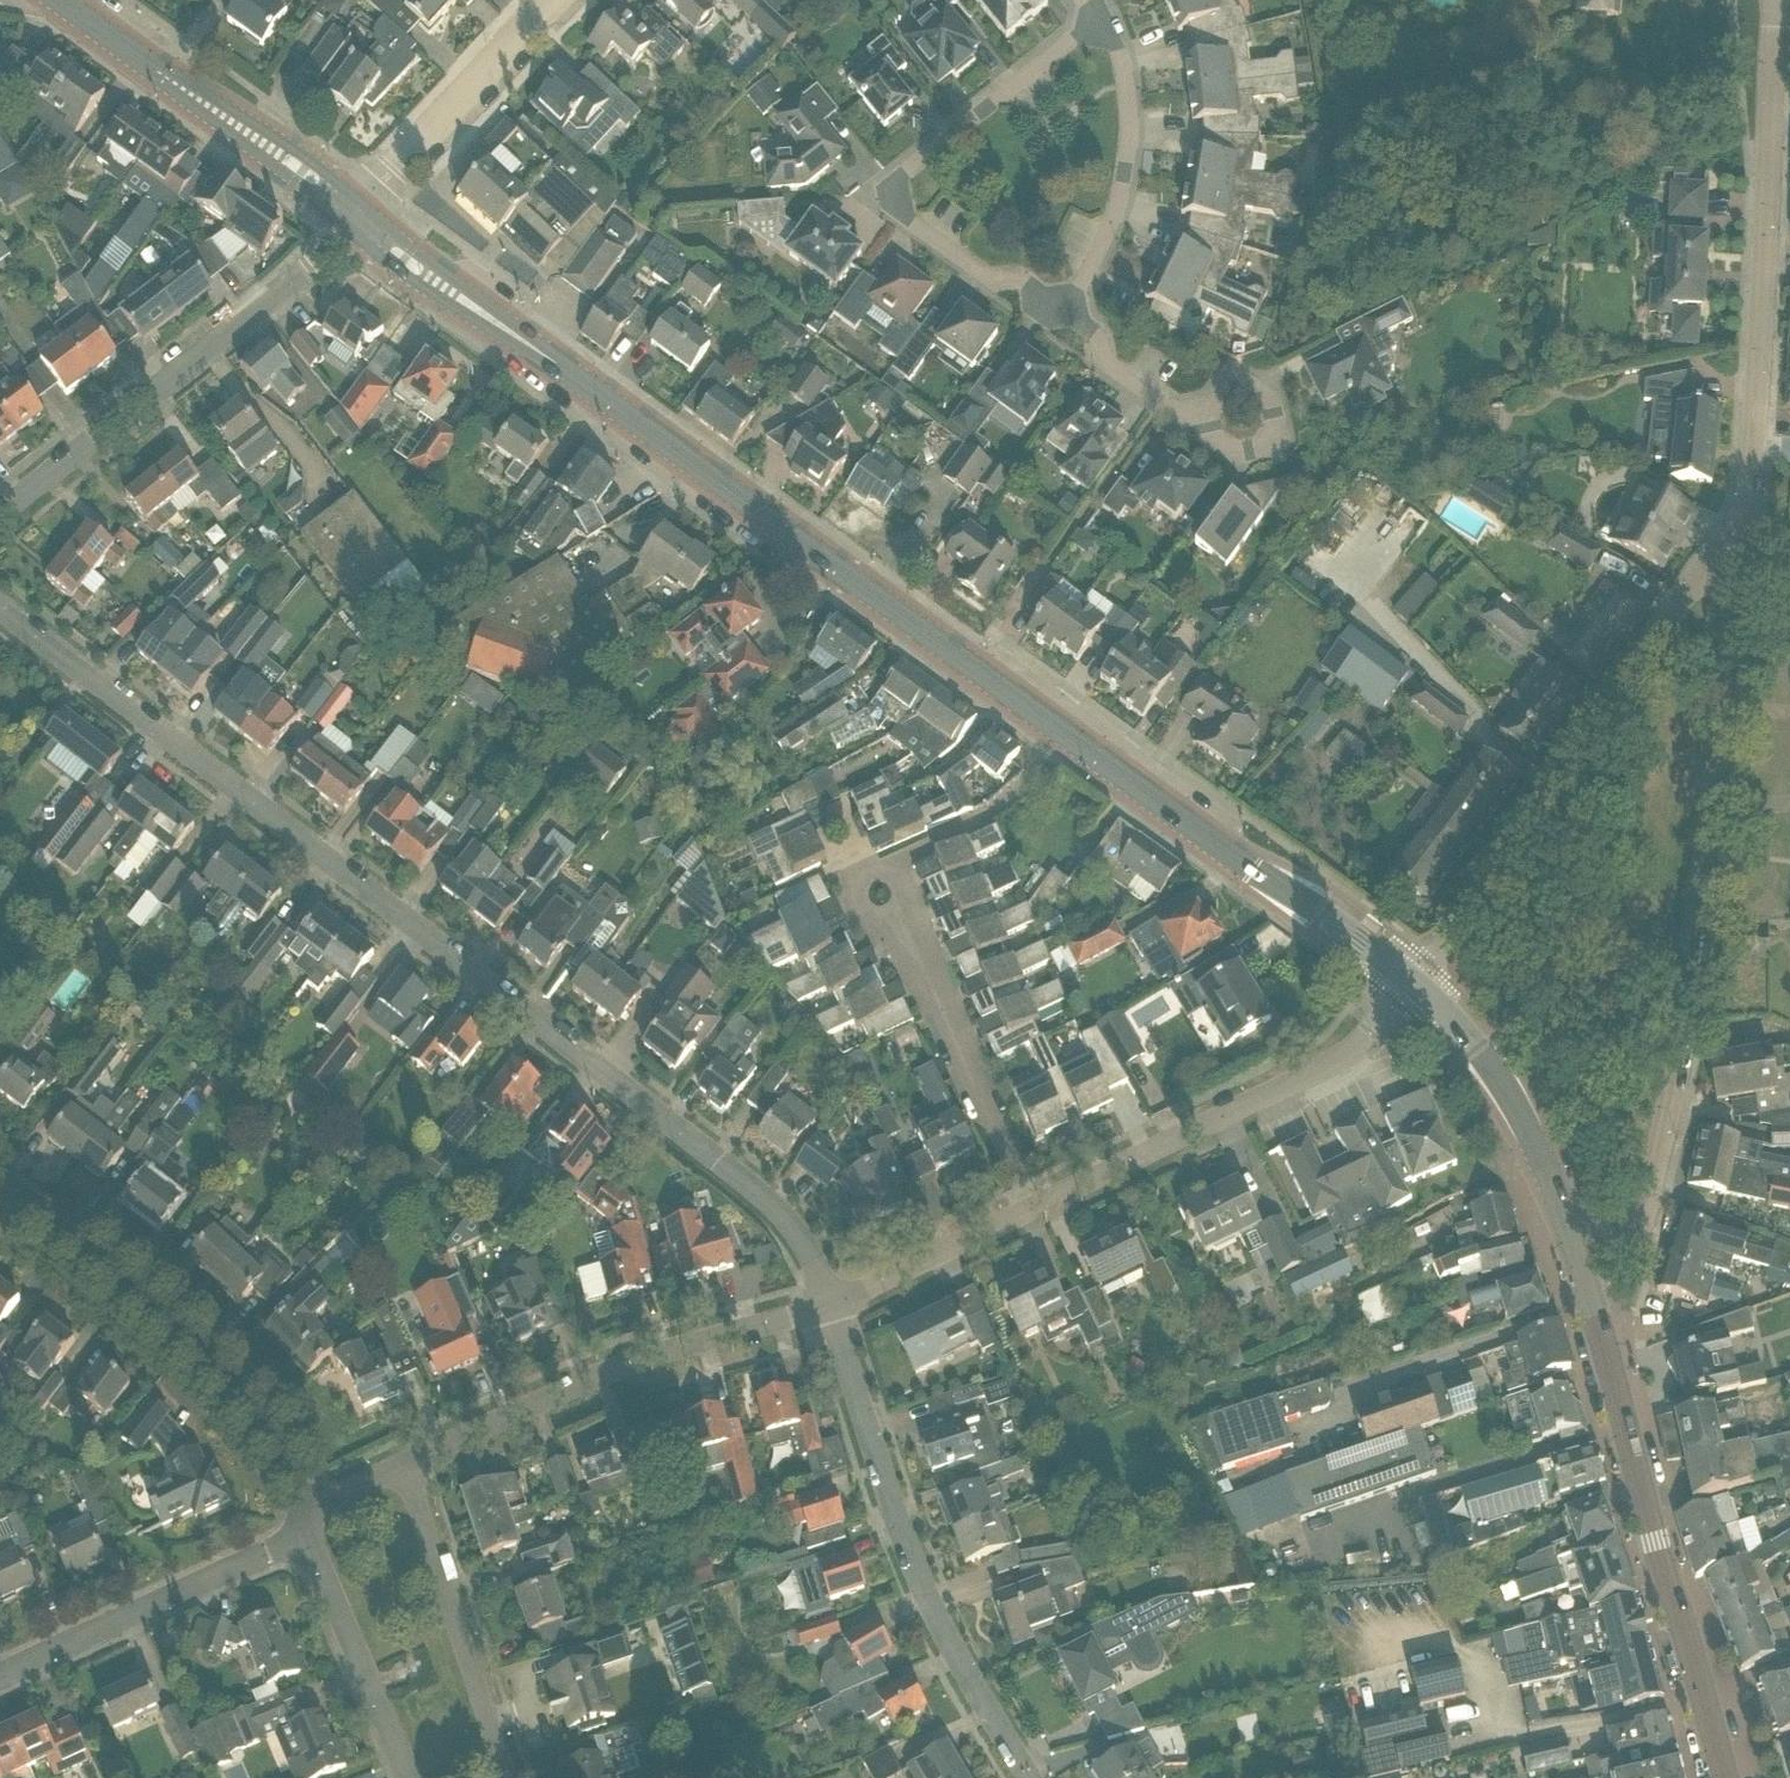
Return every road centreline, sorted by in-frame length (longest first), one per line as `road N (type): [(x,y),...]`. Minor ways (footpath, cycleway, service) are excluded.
road 1 (tertiary): [(1411,986),(526,344)]
road 2 (residential): [(826,1304),(808,1249),(778,1209),(0,608)]
road 3 (residential): [(1577,1258),(1625,1236),(1646,1200),(1676,1064),(1745,533)]
road 4 (residential): [(1745,533),(1687,596),(1411,986)]
road 5 (tertiary): [(1726,1777),(1577,1258)]
road 6 (residential): [(1745,533),(1775,0)]
road 7 (residential): [(1027,1777),(948,1643),(904,1543),(826,1304)]
road 8 (residential): [(1066,311),(1023,279),(985,275),(899,213),(892,184),(1103,17)]
road 9 (residential): [(403,1463),(604,1371),(826,1304)]
road 10 (residential): [(0,512),(317,268),(348,231)]
road 11 (residential): [(1033,1207),(1329,1067),(1411,986)]
road 12 (residential): [(298,1509),(257,1431),(178,1347),(0,1204)]
road 13 (residential): [(1033,1207),(882,867)]
road 14 (residential): [(0,1674),(308,1533)]
road 15 (unclassified): [(507,1777),(403,1463)]
road 16 (tertiary): [(1577,1258),(1500,1085),(1411,986)]
road 17 (residential): [(1066,311),(1116,210),(1124,170),(1124,86),(1103,17)]
road 18 (residential): [(365,210),(399,162),(553,0)]
road 19 (residential): [(410,1777),(308,1533)]
road 20 (tertiary): [(365,210),(318,167),(164,76)]
road 21 (tertiary): [(164,76),(214,126),(348,231)]
road 22 (residential): [(826,1304),(1033,1207)]
road 23 (tertiary): [(348,231),(453,308),(526,344)]
road 24 (tertiary): [(526,344),(365,210)]
road 25 (residential): [(1196,429),(1111,368),(1101,335),(1066,311)]
road 26 (residential): [(1196,429),(1224,392),(1247,387),(1268,399),(1275,430),(1265,445),(1230,452)]
road 27 (tertiary): [(164,76),(56,0)]

